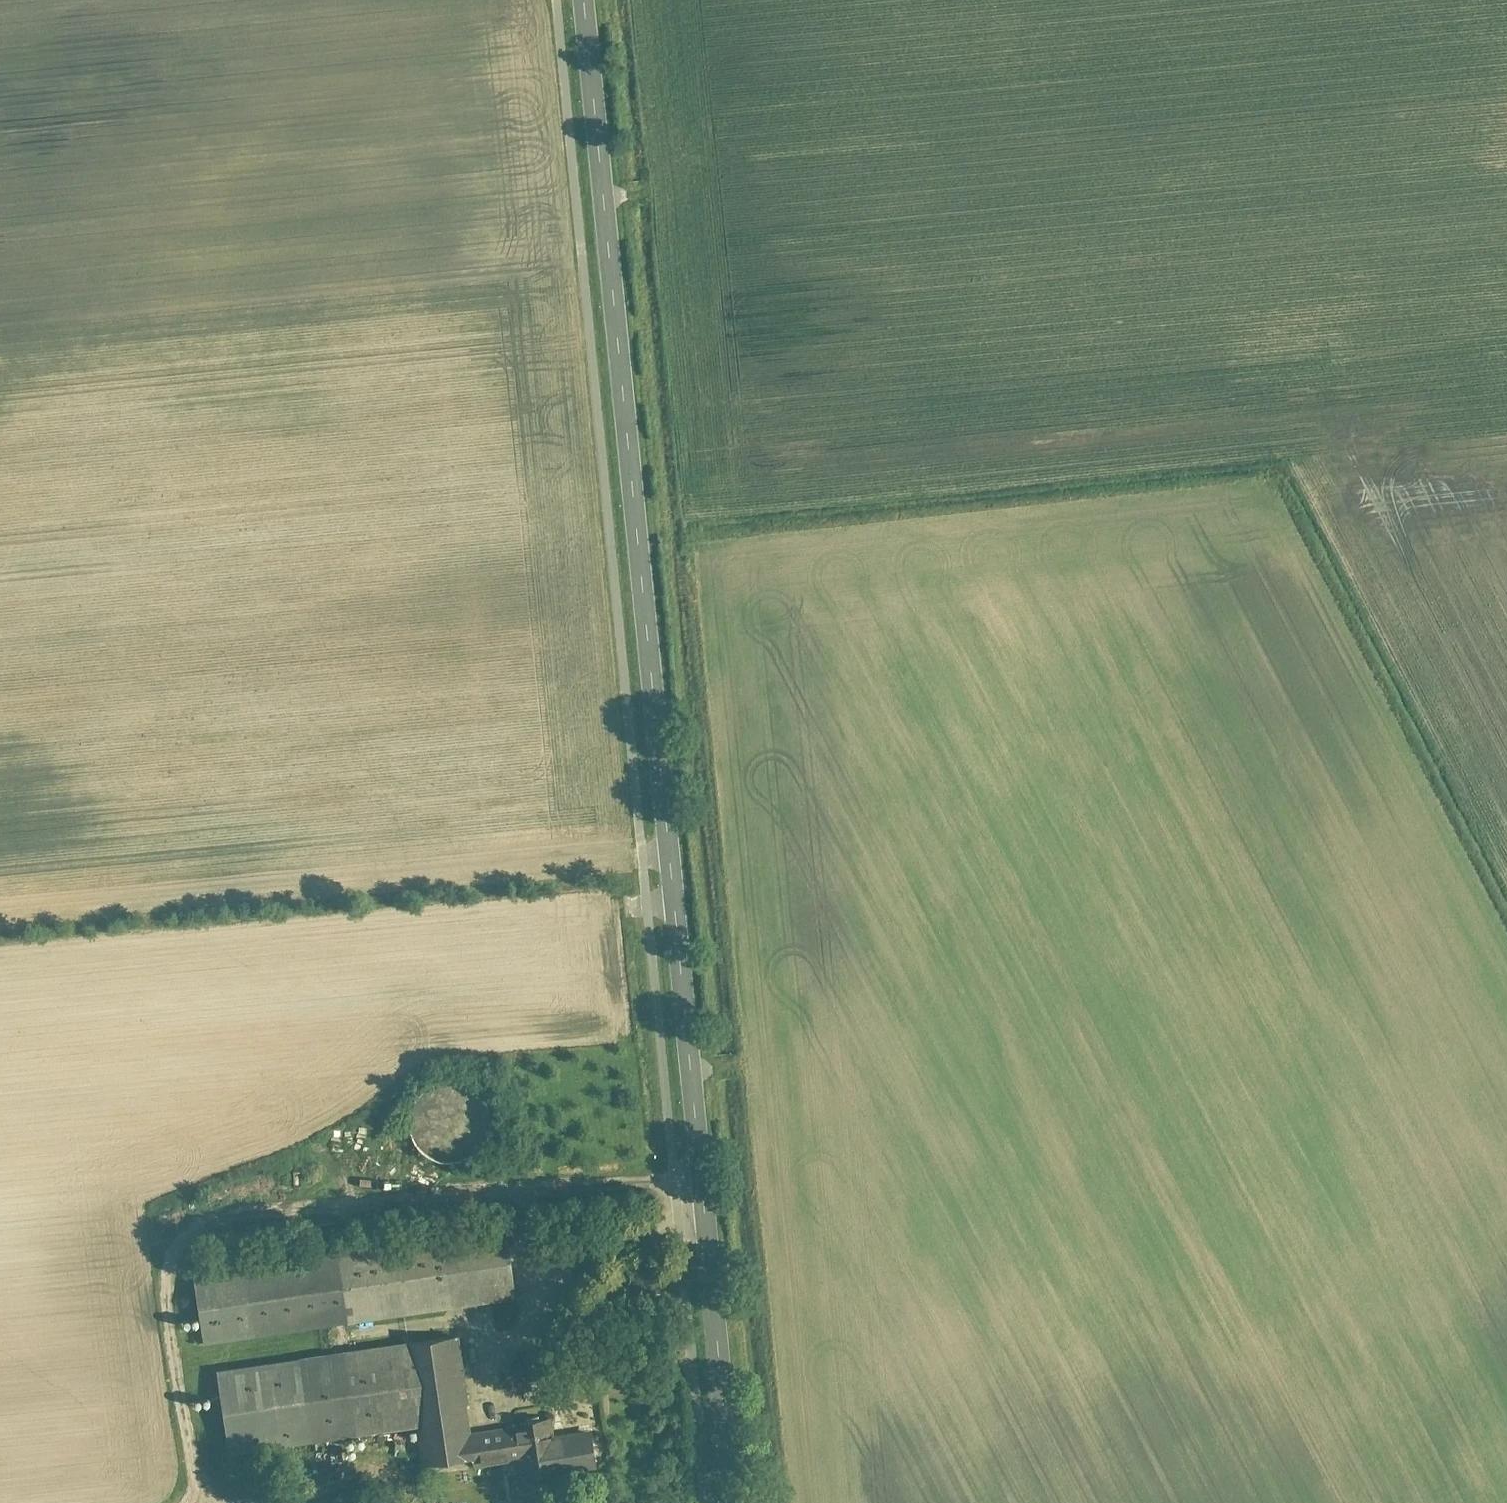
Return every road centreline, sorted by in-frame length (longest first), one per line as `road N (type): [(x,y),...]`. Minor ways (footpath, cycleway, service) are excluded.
road 1 (tertiary): [(583,0),(736,1502)]
road 2 (track): [(703,1170),(207,1222),(181,1235),(167,1267),(201,1502),(338,1483)]

